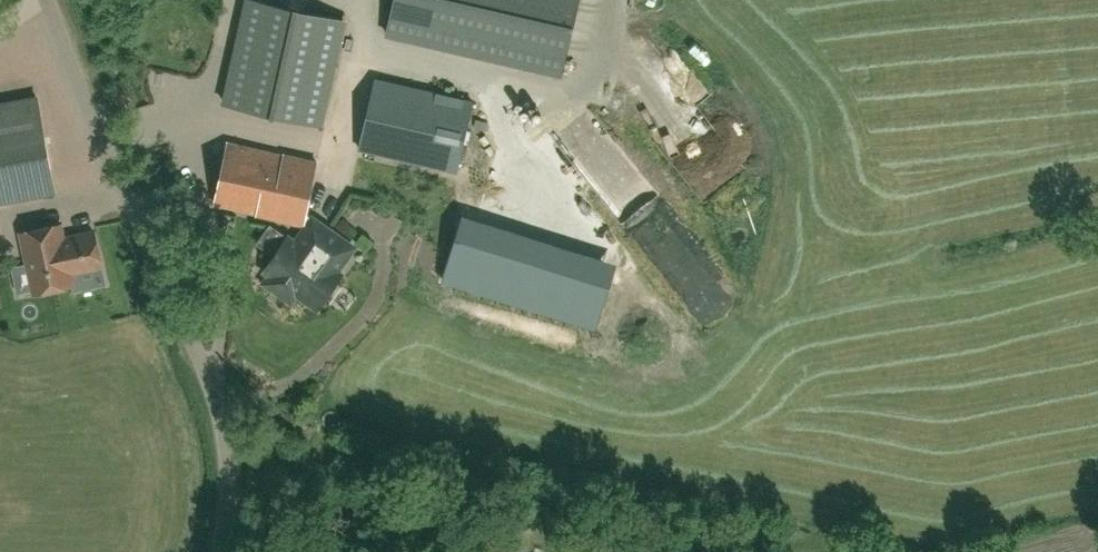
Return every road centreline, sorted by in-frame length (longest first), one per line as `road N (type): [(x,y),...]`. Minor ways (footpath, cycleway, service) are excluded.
road 1 (unclassified): [(217,551),(230,479),(220,400),(45,0)]

